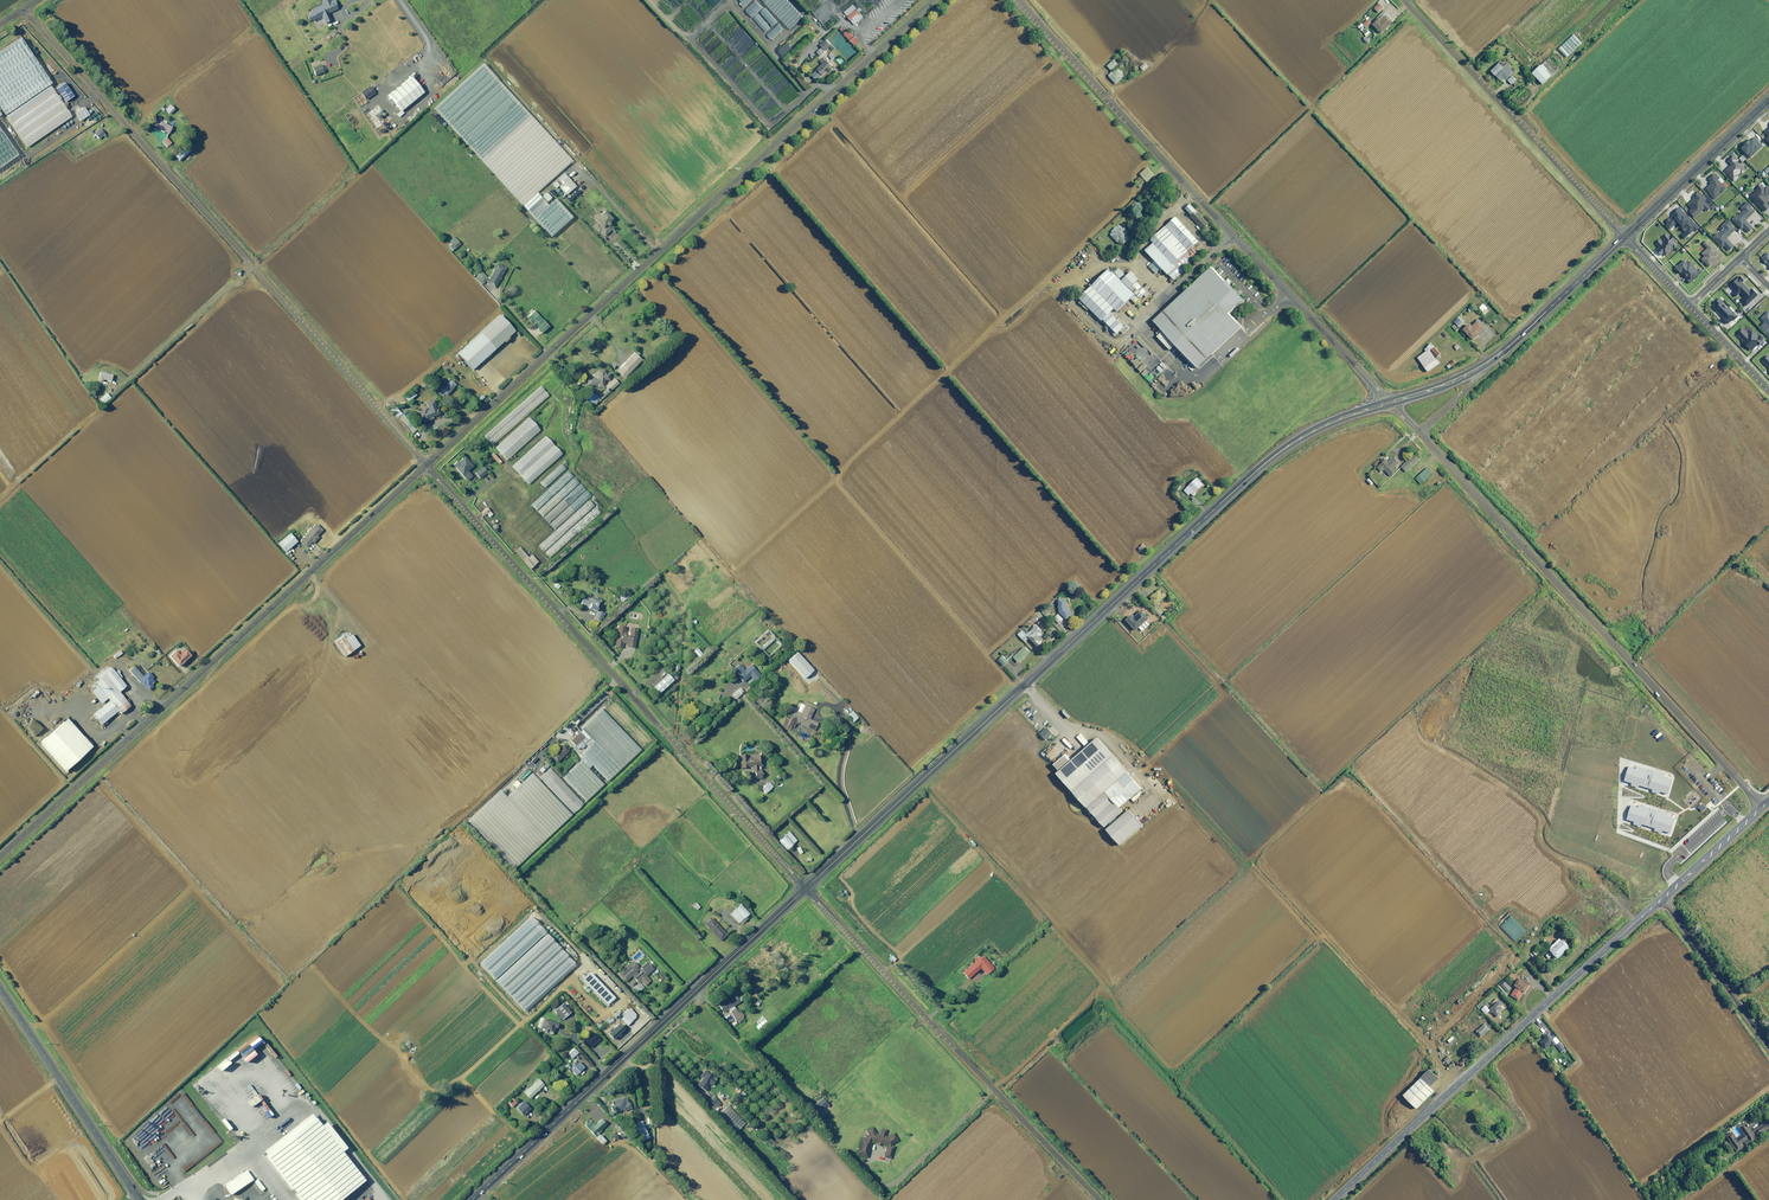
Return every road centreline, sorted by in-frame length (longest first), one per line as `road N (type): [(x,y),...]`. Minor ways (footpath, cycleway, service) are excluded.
road 1 (secondary): [(1389,403),(1316,428),(1267,462),(806,888)]
road 2 (tertiary): [(426,465),(934,0)]
road 3 (unclassified): [(24,9),(426,465)]
road 4 (tertiary): [(0,856),(426,465)]
road 5 (unclassified): [(426,465),(806,888)]
road 6 (unclassified): [(1017,0),(1389,403)]
road 7 (unclassified): [(1762,806),(1420,433)]
road 8 (secondary): [(806,888),(471,1199)]
road 9 (tertiary): [(1335,1199),(1662,897)]
road 10 (unclassified): [(806,888),(1101,1199)]
road 11 (unclassified): [(1408,0),(1625,236)]
road 12 (tertiary): [(140,1199),(0,990)]
road 13 (secondary): [(1625,236),(1768,100)]
road 14 (secondary): [(1625,236),(1486,364)]
road 15 (unclassified): [(1662,897),(1768,1045)]
road 16 (tertiary): [(1662,897),(1762,806)]

